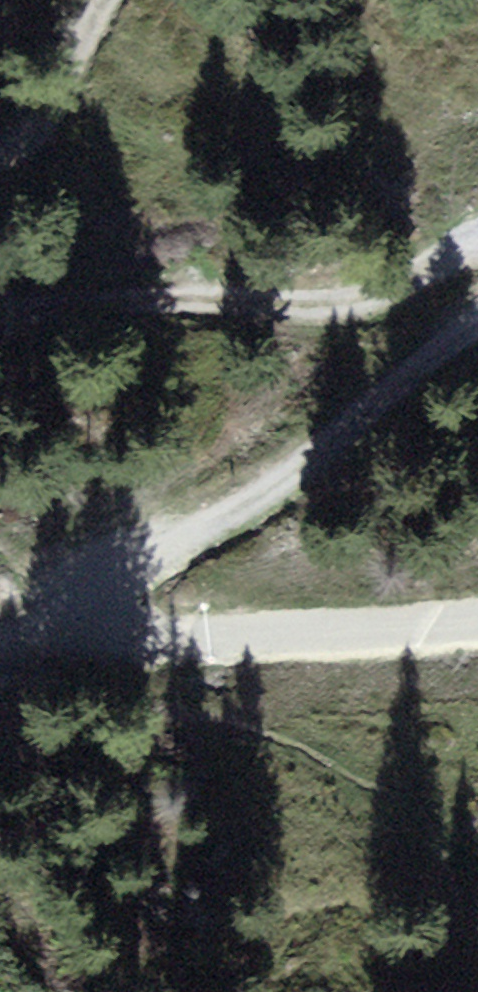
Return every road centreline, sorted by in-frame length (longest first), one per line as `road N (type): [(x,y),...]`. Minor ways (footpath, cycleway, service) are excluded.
road 1 (track): [(0,650),(57,625),(297,466),(477,327)]
road 2 (track): [(477,257),(310,298),(195,273),(0,308)]
road 3 (track): [(57,625),(315,631),(477,621)]
road 4 (track): [(0,137),(50,113),(106,0)]

